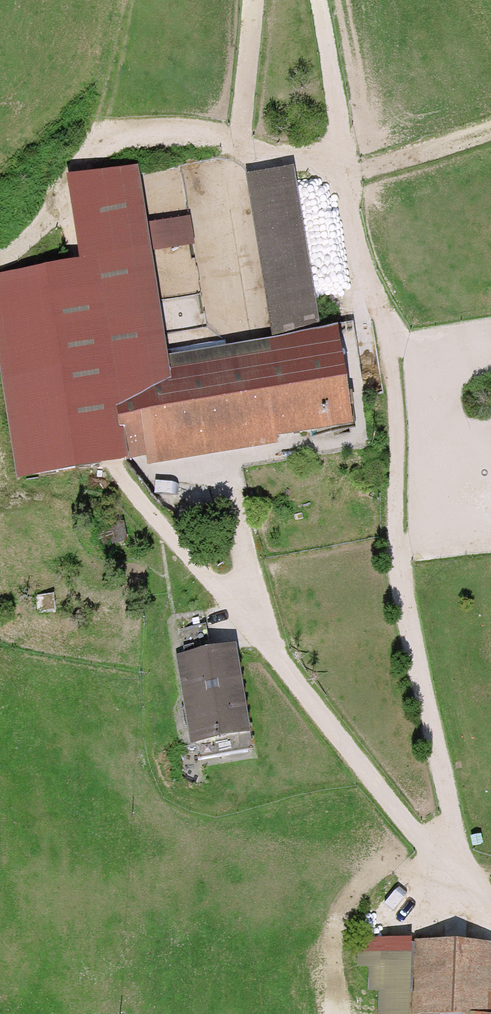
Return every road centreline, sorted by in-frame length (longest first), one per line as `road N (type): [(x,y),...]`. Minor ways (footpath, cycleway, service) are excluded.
road 1 (track): [(318,0),(332,56),(346,234),(389,345),(391,520),(447,814),(444,872),(490,923)]
road 2 (track): [(0,256),(50,207),(62,174),(110,136),(152,133),(236,147),(343,179),(490,129)]
road 3 (track): [(236,147),(250,0)]

